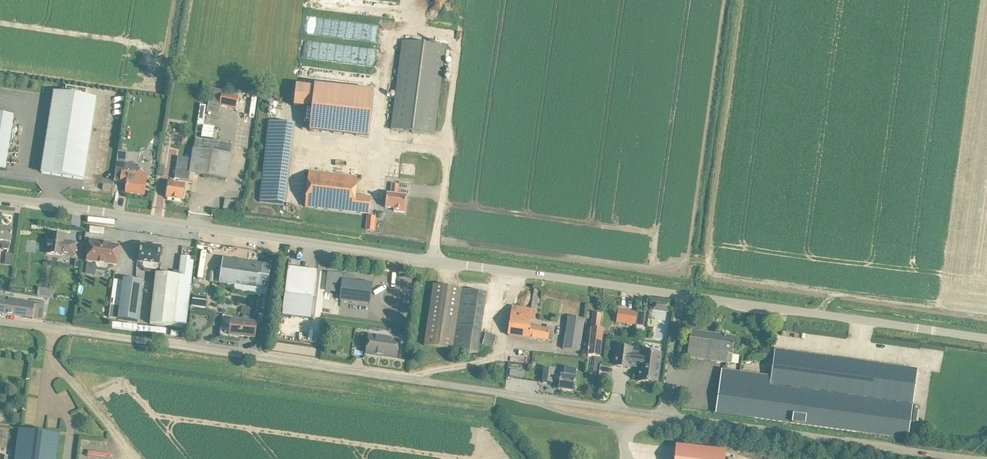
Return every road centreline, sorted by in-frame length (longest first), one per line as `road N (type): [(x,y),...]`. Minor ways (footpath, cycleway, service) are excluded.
road 1 (tertiary): [(986,339),(0,197)]
road 2 (tertiary): [(977,458),(0,321)]

